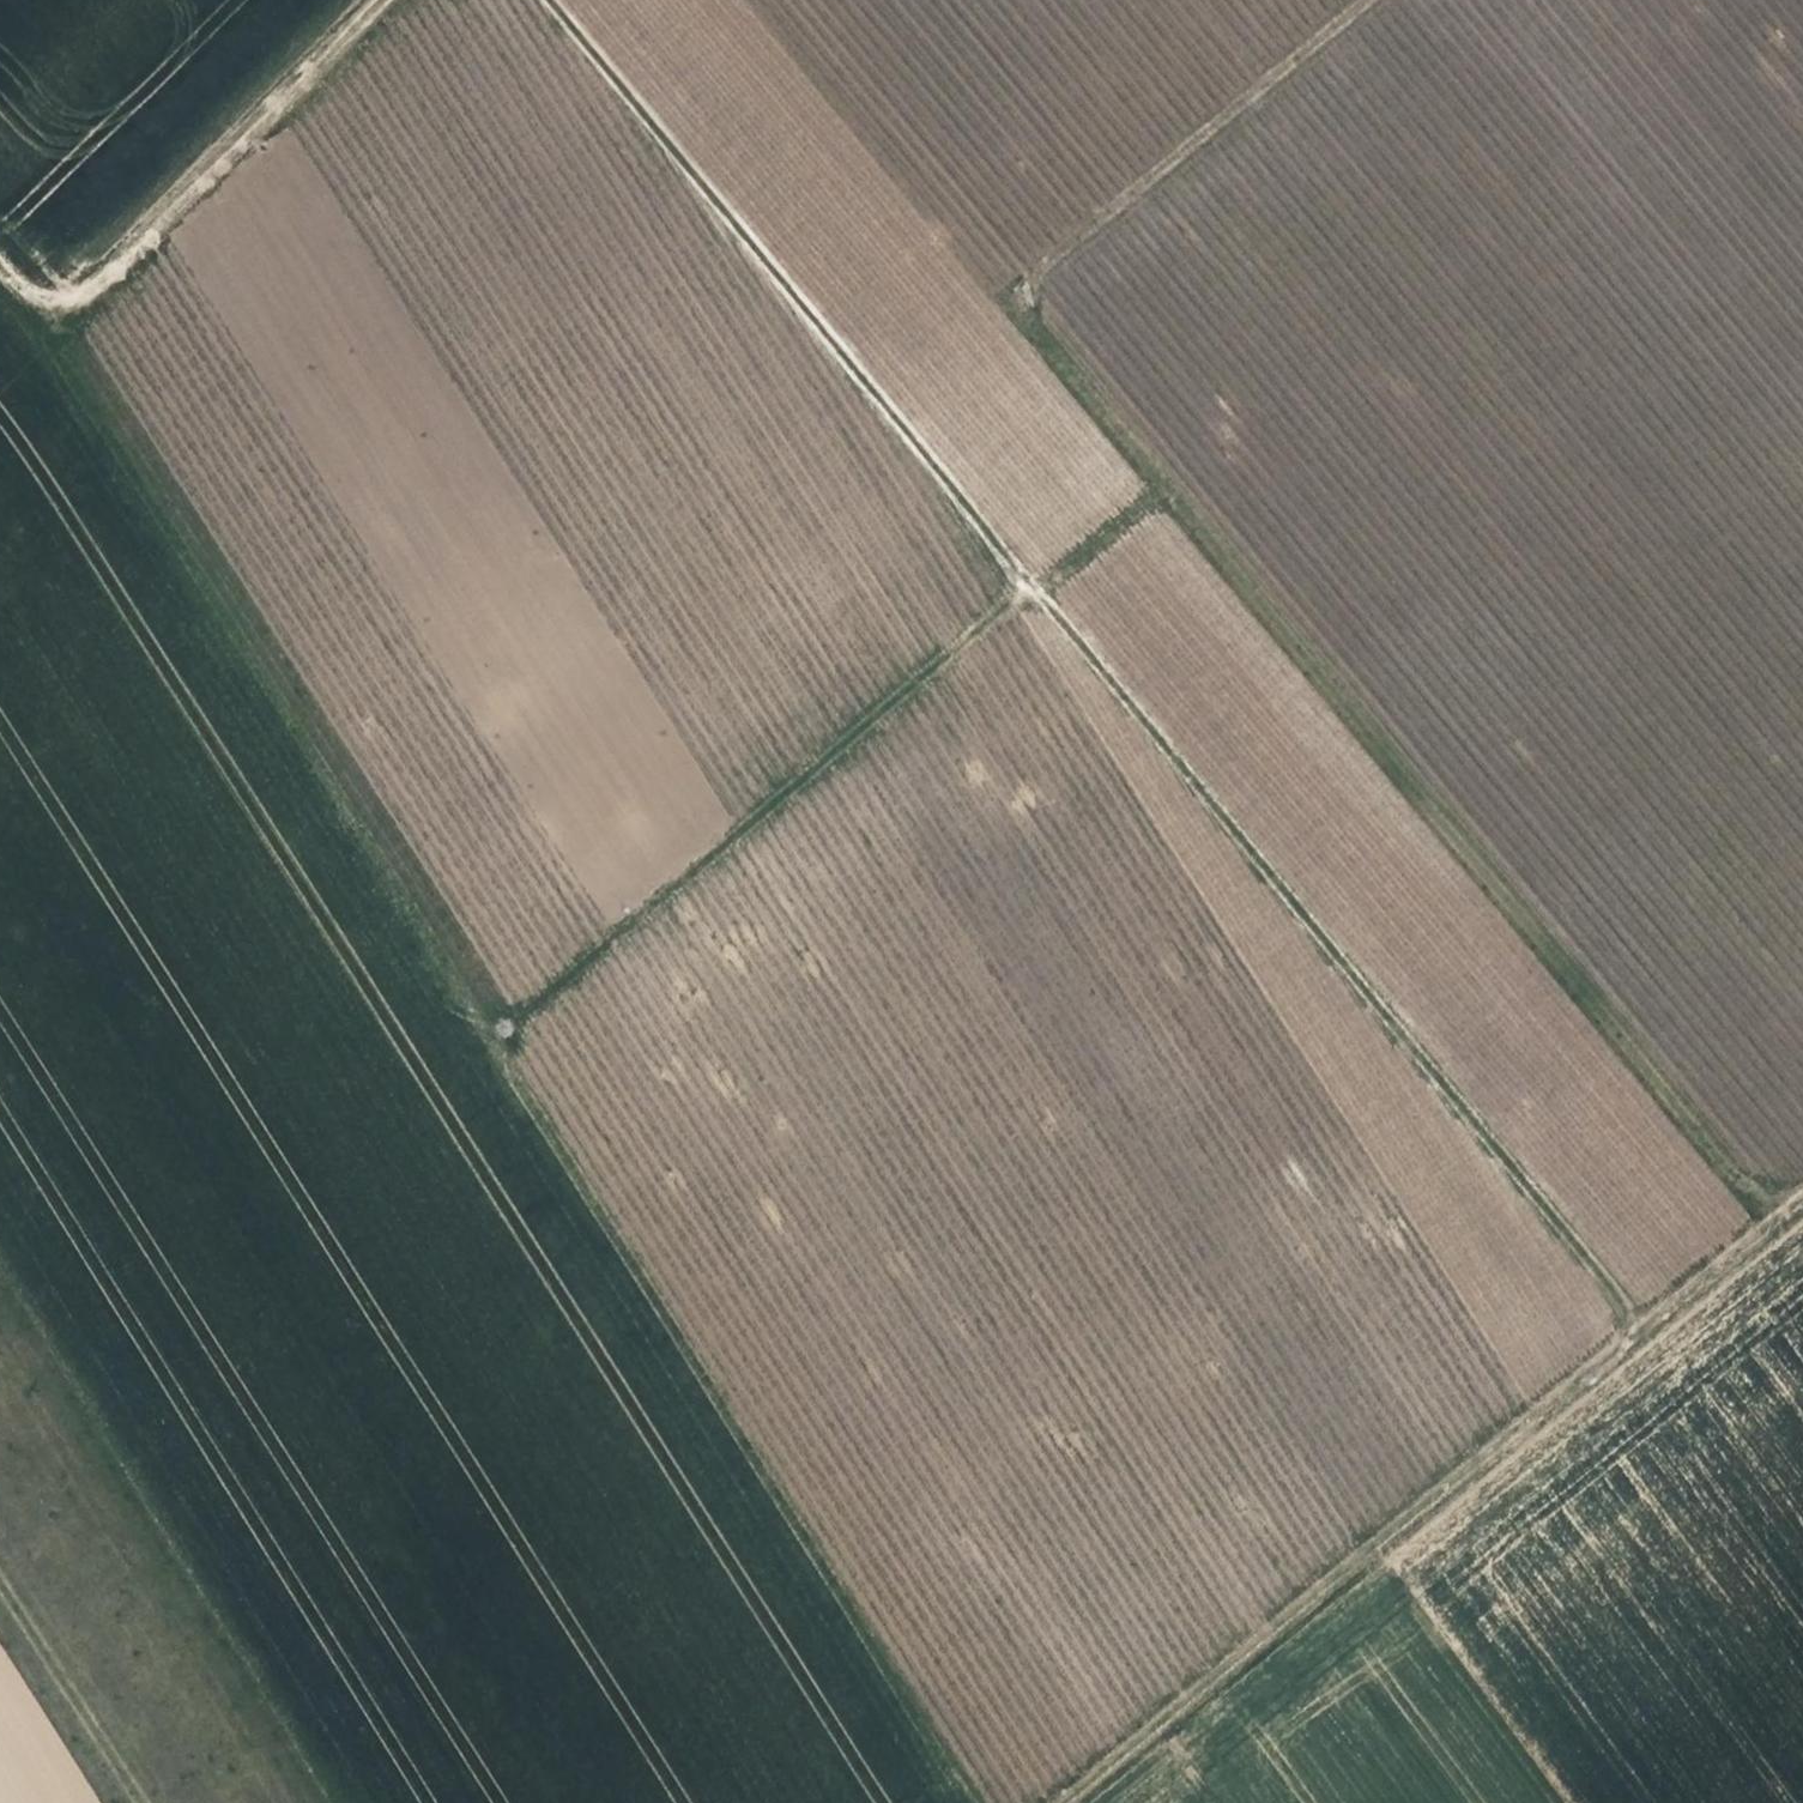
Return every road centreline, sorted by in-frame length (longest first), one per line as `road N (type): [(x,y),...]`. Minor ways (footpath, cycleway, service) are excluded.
road 1 (track): [(1775,1228),(1009,297),(1368,0)]
road 2 (track): [(1802,1205),(1065,1802)]
road 3 (track): [(0,253),(44,304),(96,296),(380,0)]

